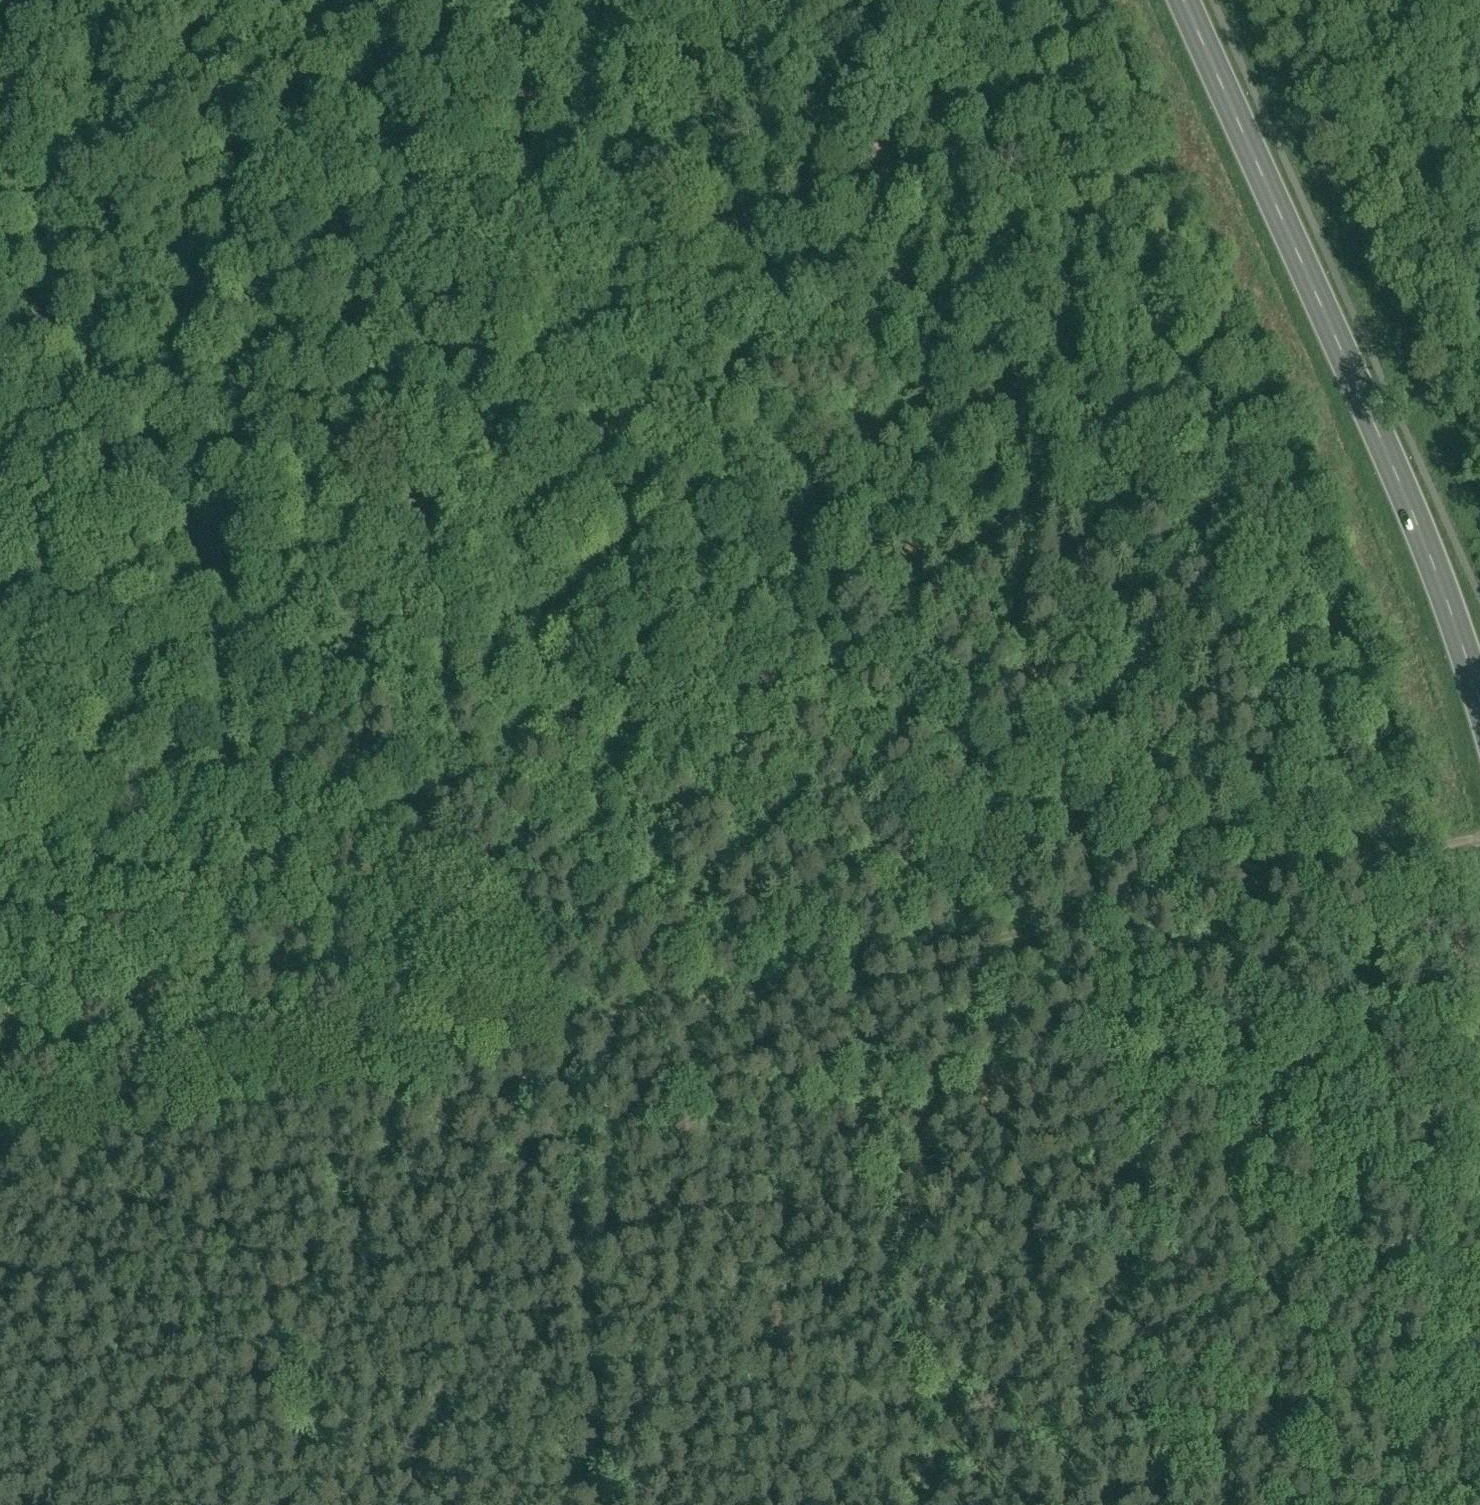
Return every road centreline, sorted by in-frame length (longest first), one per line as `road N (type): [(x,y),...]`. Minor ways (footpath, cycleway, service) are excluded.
road 1 (track): [(0,1134),(1479,841)]
road 2 (track): [(522,1028),(0,271)]
road 3 (primary): [(1479,705),(1430,559),(1179,0)]

